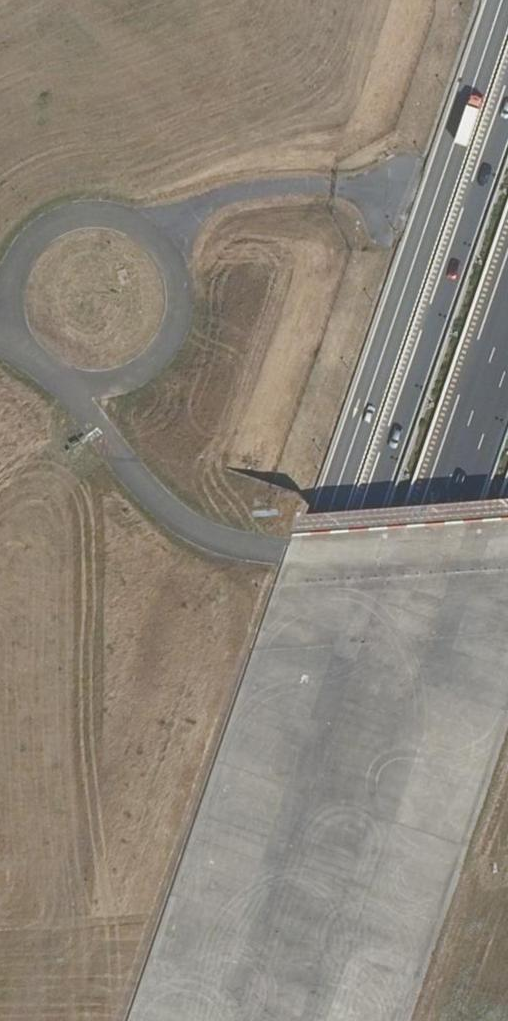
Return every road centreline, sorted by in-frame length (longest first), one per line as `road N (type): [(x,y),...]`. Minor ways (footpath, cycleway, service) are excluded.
road 1 (secondary): [(156,1020),(502,0)]
road 2 (motorway): [(507,118),(198,1020)]
road 3 (motorway): [(507,340),(274,1020)]
road 4 (motorway): [(359,1020),(507,585)]

